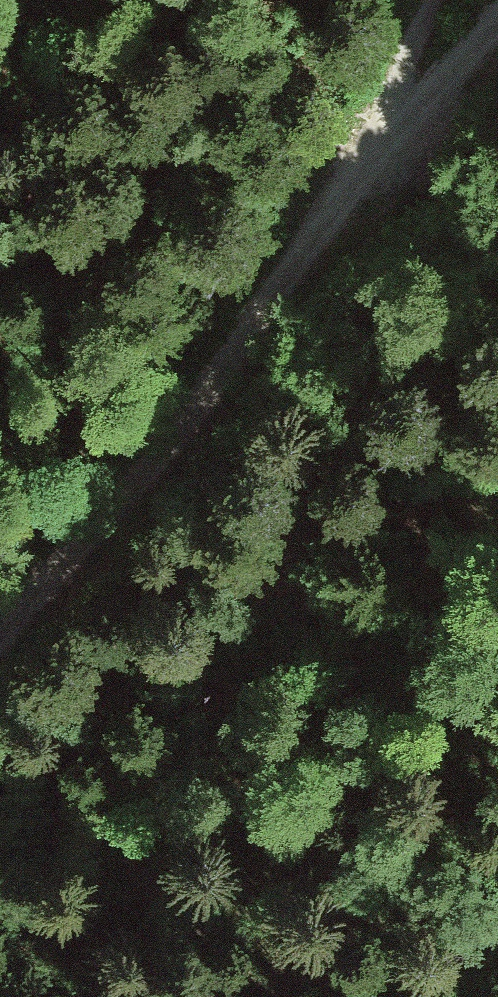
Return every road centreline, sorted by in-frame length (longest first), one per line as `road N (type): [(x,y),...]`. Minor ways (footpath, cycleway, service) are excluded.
road 1 (track): [(0,598),(160,439),(439,0)]
road 2 (track): [(302,223),(497,27)]

